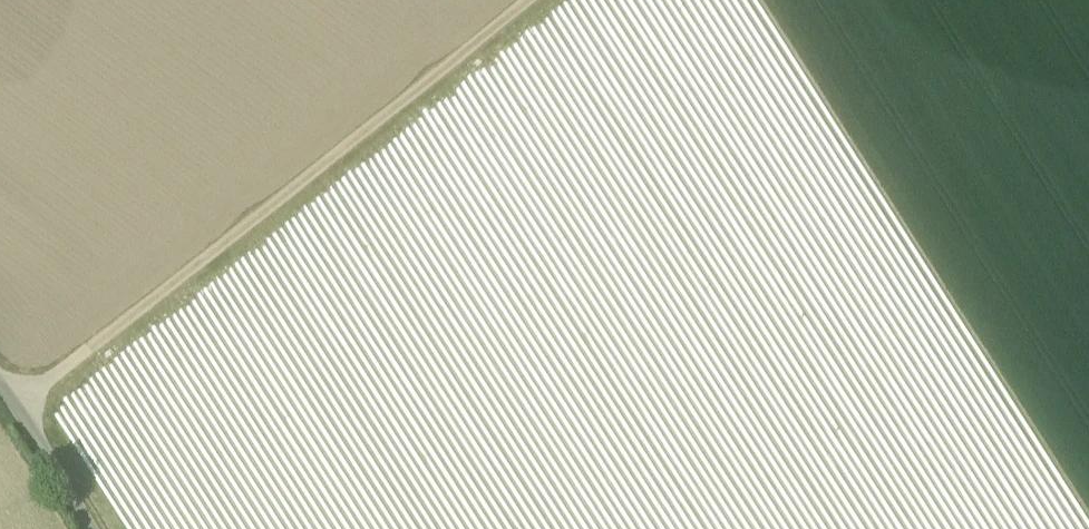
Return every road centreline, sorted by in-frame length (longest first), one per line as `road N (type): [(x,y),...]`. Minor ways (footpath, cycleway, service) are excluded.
road 1 (track): [(15,403),(523,0)]
road 2 (unclassified): [(88,528),(0,384)]

